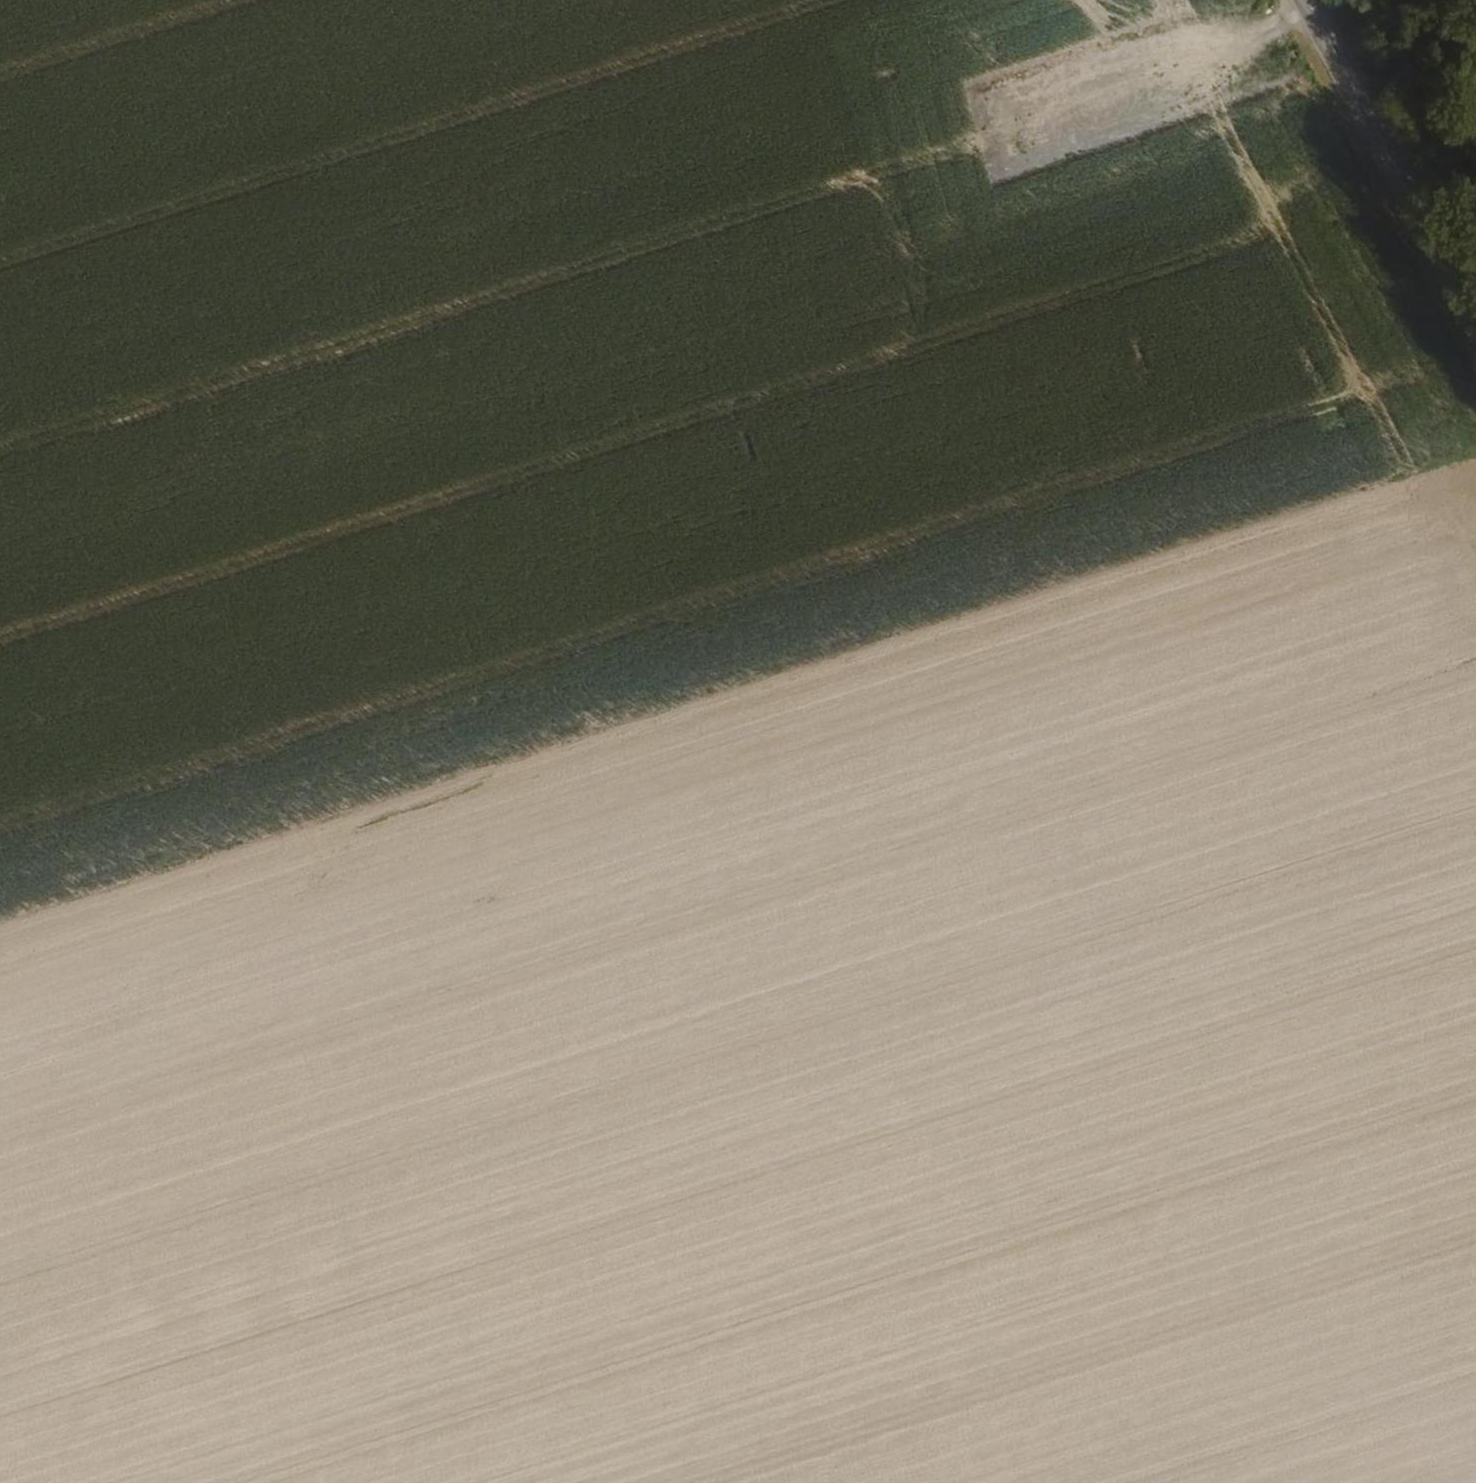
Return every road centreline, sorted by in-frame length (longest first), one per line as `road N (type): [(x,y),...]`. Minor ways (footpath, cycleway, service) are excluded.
road 1 (tertiary): [(1475,312),(1311,0)]

